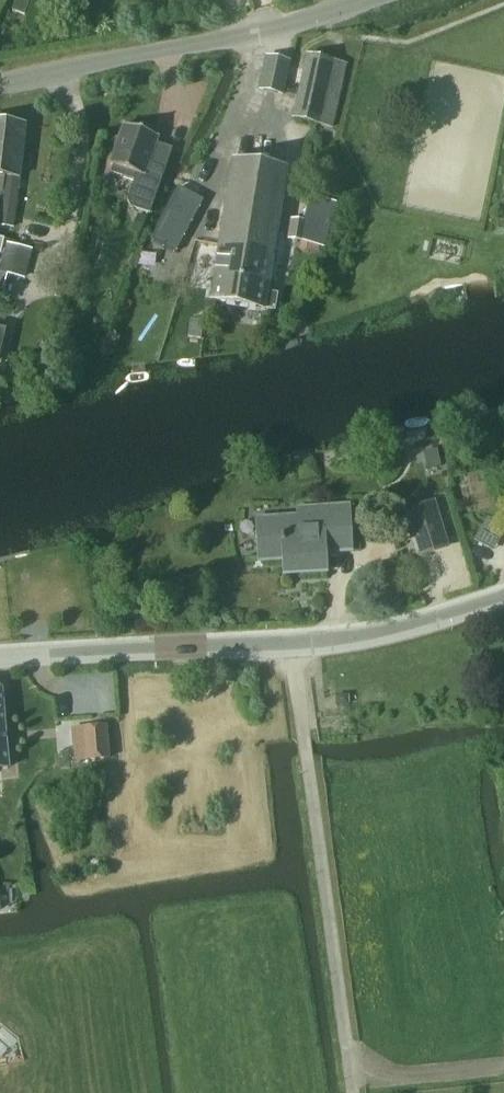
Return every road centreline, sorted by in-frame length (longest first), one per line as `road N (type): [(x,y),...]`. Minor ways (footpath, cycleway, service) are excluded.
road 1 (tertiary): [(0,657),(313,642),(370,635),(503,596)]
road 2 (unclassified): [(0,89),(375,0)]

